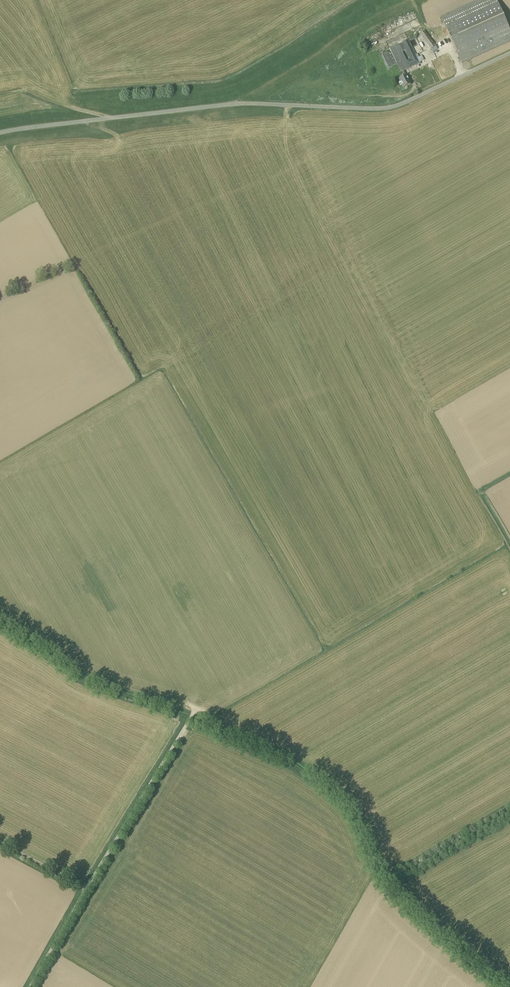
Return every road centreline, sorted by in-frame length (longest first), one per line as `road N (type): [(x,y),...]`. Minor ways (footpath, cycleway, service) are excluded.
road 1 (unclassified): [(0,133),(236,104),(392,108),(509,54)]
road 2 (unclassified): [(30,986),(190,719)]

